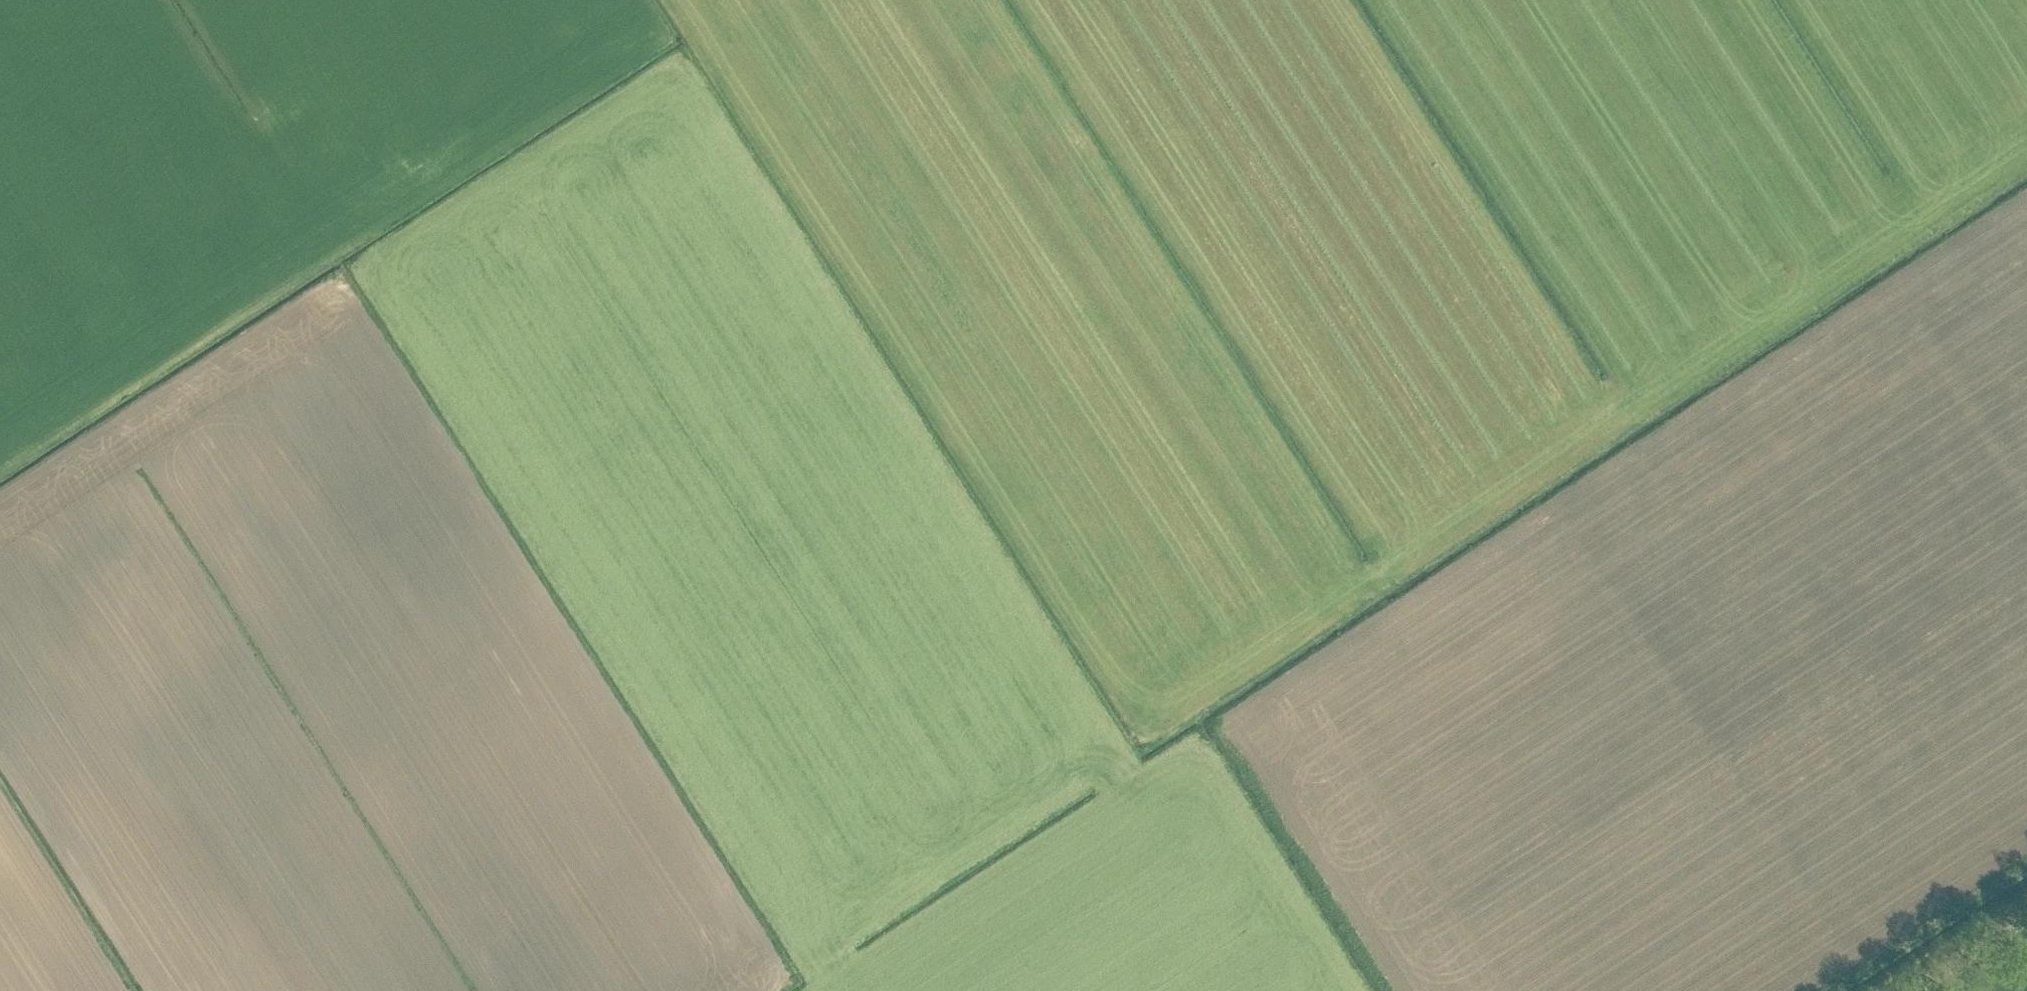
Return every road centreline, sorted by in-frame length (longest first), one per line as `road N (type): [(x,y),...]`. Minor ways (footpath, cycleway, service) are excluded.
road 1 (unclassified): [(1909,990),(2026,915)]

